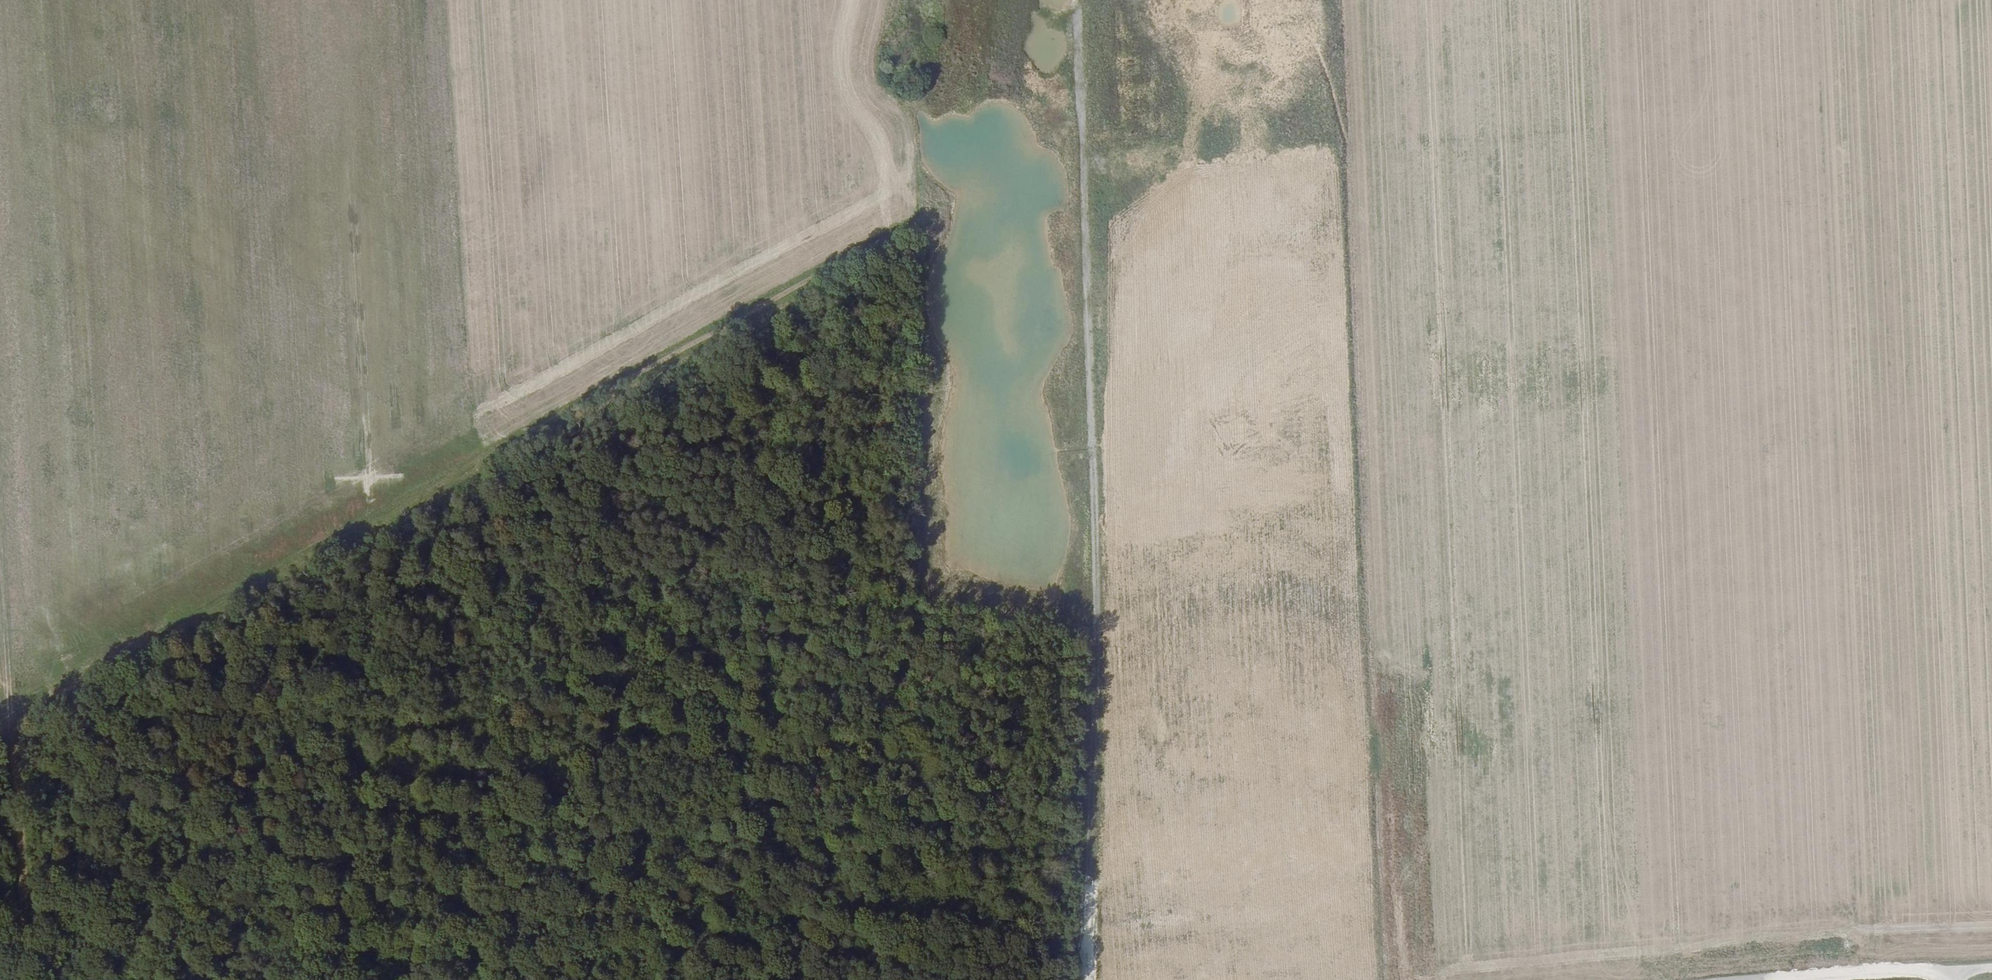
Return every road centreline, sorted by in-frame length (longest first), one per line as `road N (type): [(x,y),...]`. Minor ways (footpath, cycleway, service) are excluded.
road 1 (track): [(1083,0),(1100,647),(1089,979)]
road 2 (track): [(0,437),(37,979)]
road 3 (track): [(1765,979),(1950,973)]

